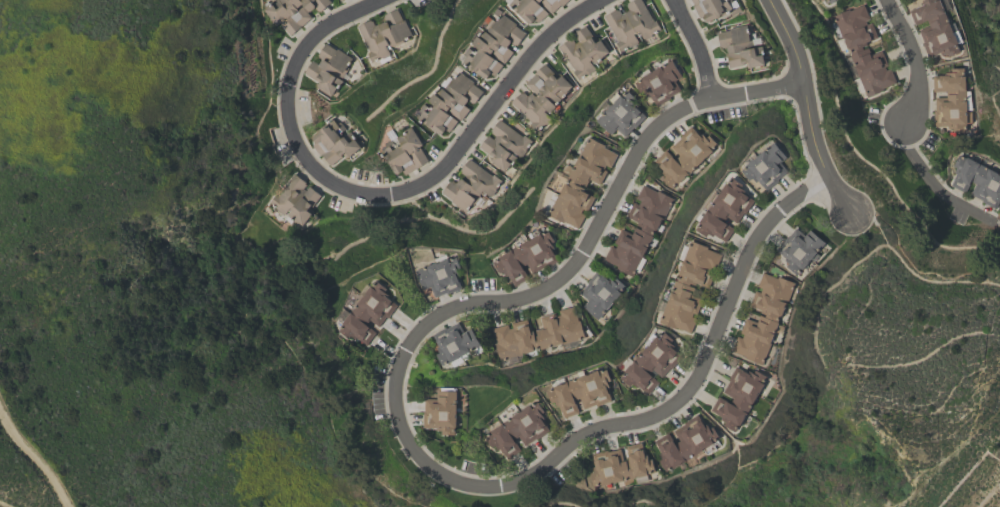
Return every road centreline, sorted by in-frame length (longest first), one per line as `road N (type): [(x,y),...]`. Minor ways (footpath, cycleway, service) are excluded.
road 1 (residential): [(833,179),(793,199),(762,230),(700,374),(672,407),(588,435),(530,479),(501,488),(449,480),(413,449),(396,389),(406,353),(431,323),(459,308),(531,297),(564,277),(643,145),(677,114),(807,84)]
road 2 (residential): [(382,0),(317,33),(281,87),(281,116),(300,160),(322,180),(363,196),(412,190),(430,179),(531,51),(592,0)]
road 3 (residential): [(772,0),(802,62),(823,157),(851,211)]
road 4 (residential): [(889,0),(913,65),(906,123)]

